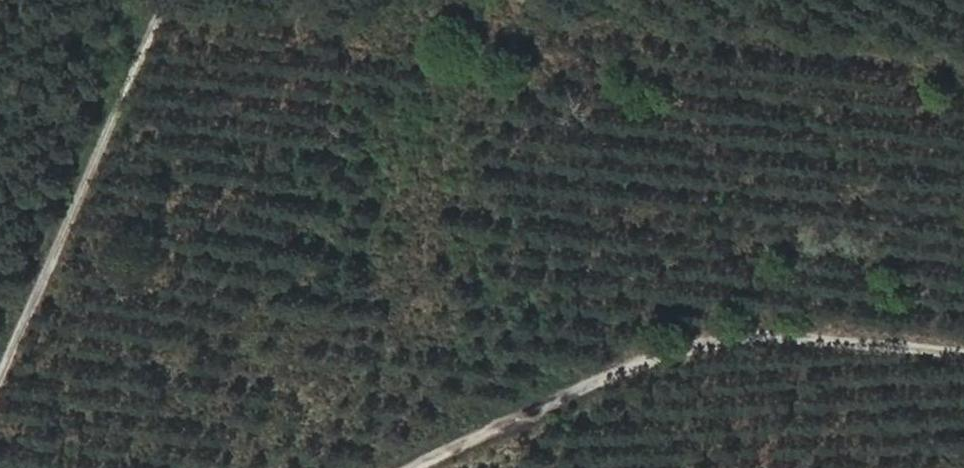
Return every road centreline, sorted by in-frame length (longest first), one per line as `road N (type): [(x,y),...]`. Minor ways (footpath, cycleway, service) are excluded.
road 1 (track): [(963,78),(907,60),(645,48),(467,54),(156,18)]
road 2 (track): [(423,467),(637,368),(801,347),(963,361)]
road 3 (track): [(164,0),(0,381)]

